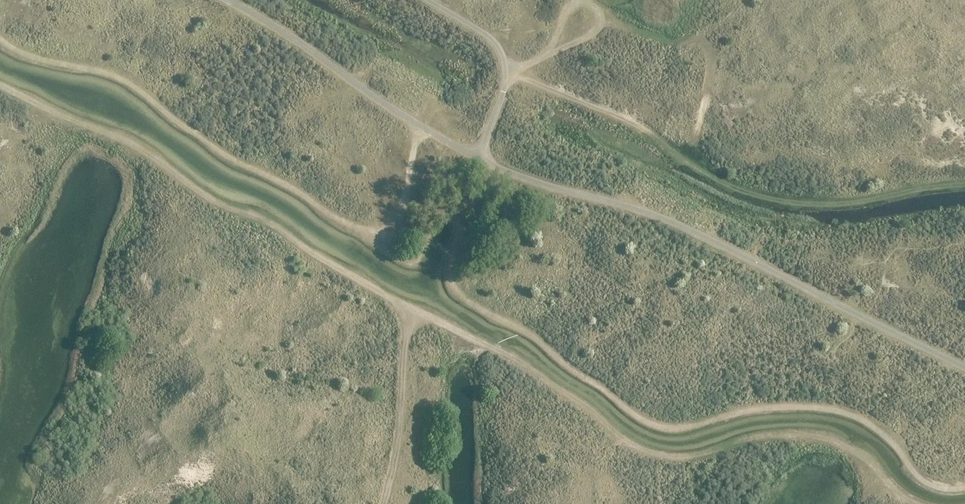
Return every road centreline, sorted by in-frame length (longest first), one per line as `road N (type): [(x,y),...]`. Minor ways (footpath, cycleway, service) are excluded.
road 1 (track): [(964,367),(663,218),(493,165),(228,0)]
road 2 (track): [(429,0),(489,36),(507,75),(598,28),(598,21),(707,48)]

